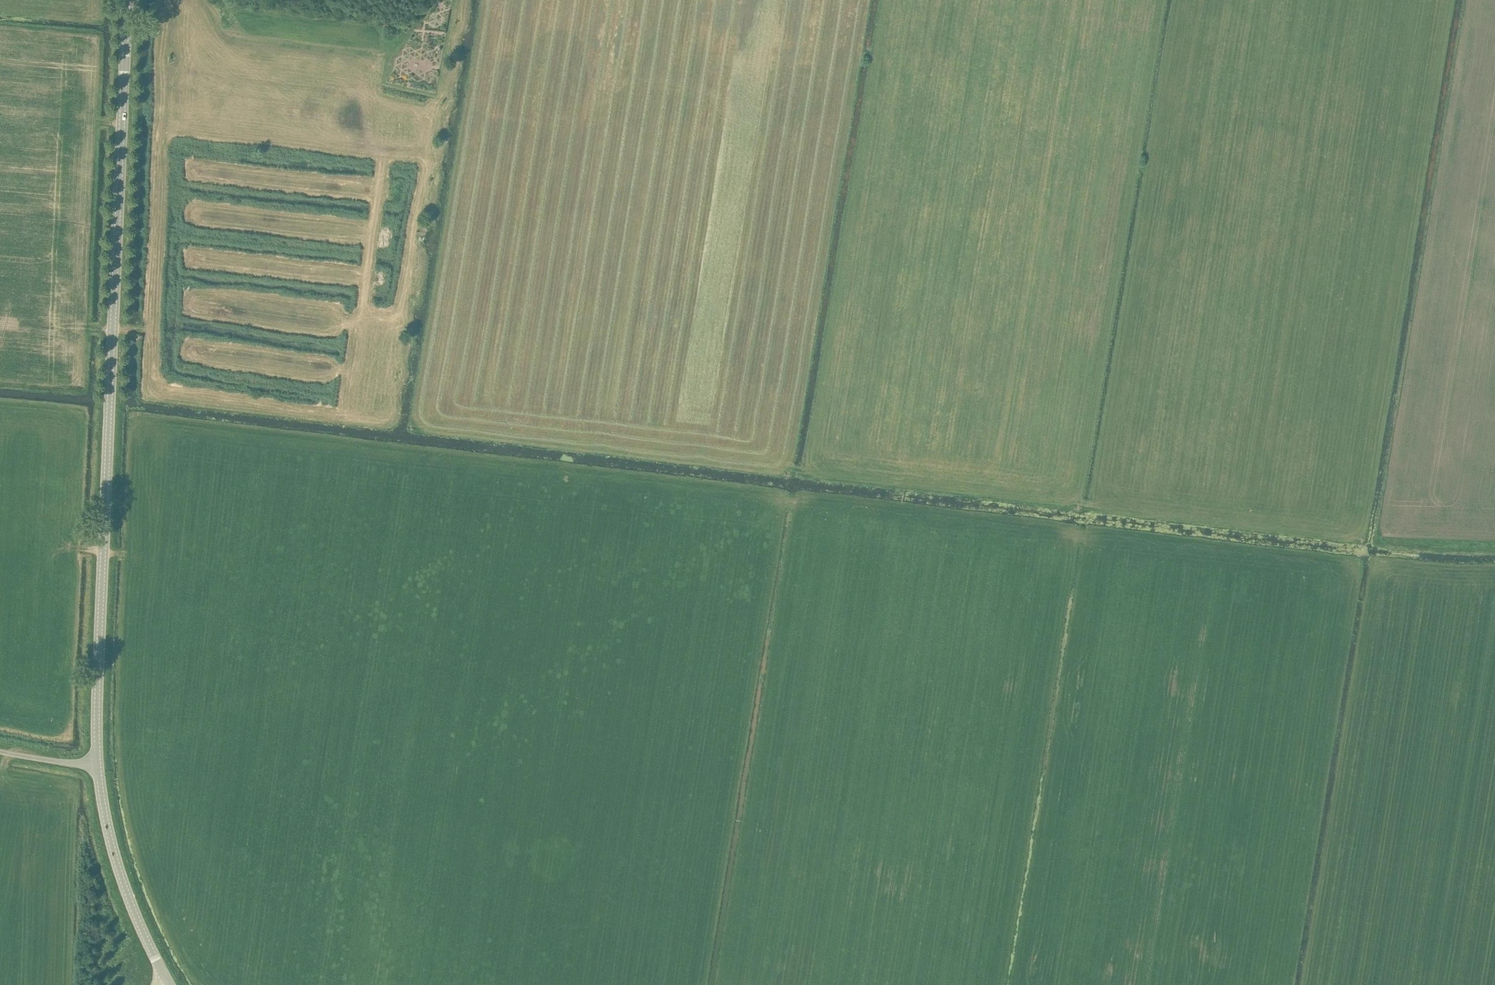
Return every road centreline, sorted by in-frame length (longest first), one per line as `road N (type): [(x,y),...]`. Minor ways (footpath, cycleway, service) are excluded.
road 1 (tertiary): [(94,765),(131,0)]
road 2 (tertiary): [(169,984),(113,859),(94,765)]

